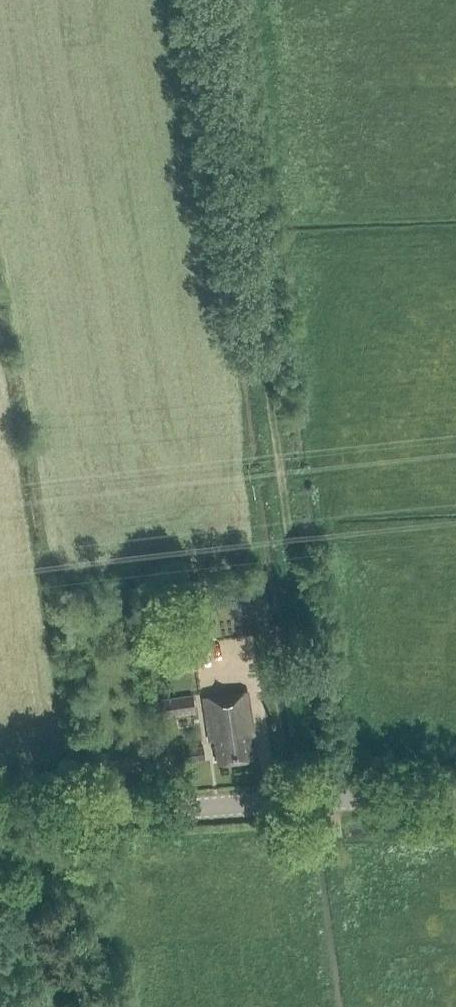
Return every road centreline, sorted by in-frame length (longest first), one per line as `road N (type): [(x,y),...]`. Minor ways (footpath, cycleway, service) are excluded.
road 1 (track): [(328,799),(216,0)]
road 2 (tertiary): [(455,801),(0,806)]

